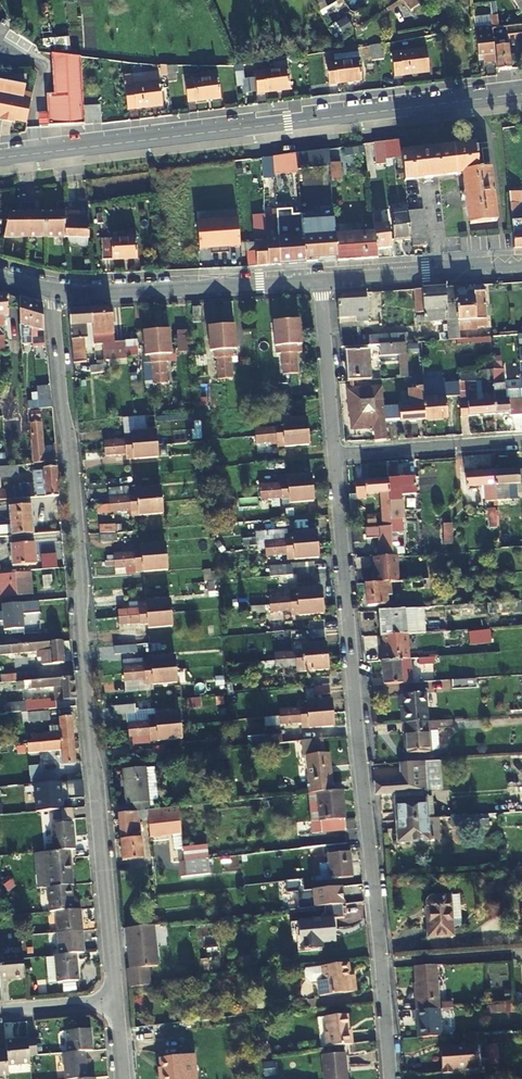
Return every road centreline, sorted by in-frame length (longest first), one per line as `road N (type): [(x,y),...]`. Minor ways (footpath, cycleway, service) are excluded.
road 1 (residential): [(54,291),(115,999)]
road 2 (residential): [(333,455),(391,1078)]
road 3 (tertiary): [(0,158),(521,94)]
road 4 (residential): [(54,291),(320,281)]
road 5 (residential): [(320,281),(521,267)]
road 6 (residential): [(333,455),(521,441)]
road 7 (residential): [(320,281),(333,455)]

